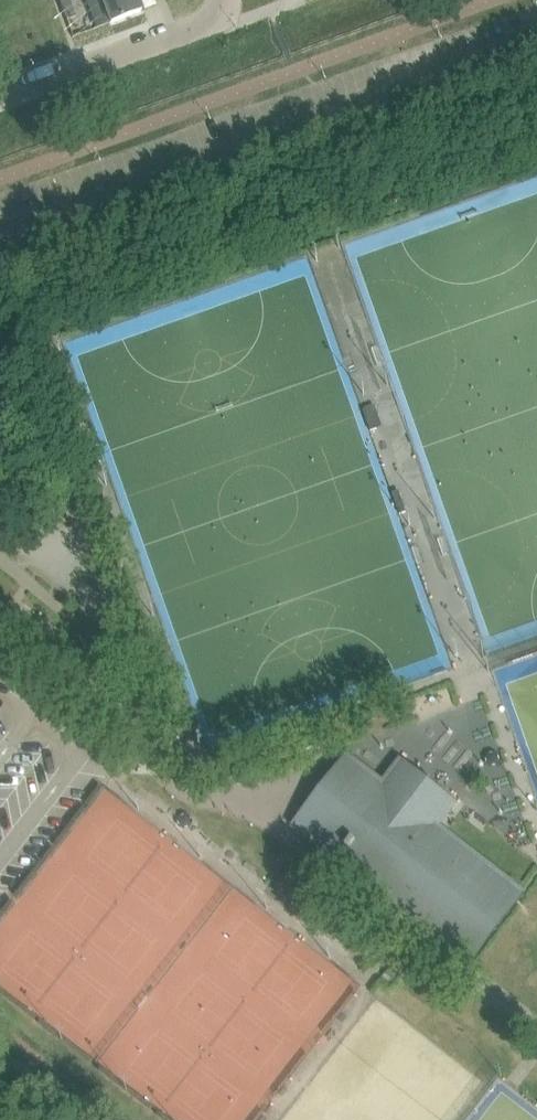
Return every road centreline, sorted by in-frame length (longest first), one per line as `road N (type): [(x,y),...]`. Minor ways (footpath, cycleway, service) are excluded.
road 1 (residential): [(0,94),(209,17),(222,0)]

